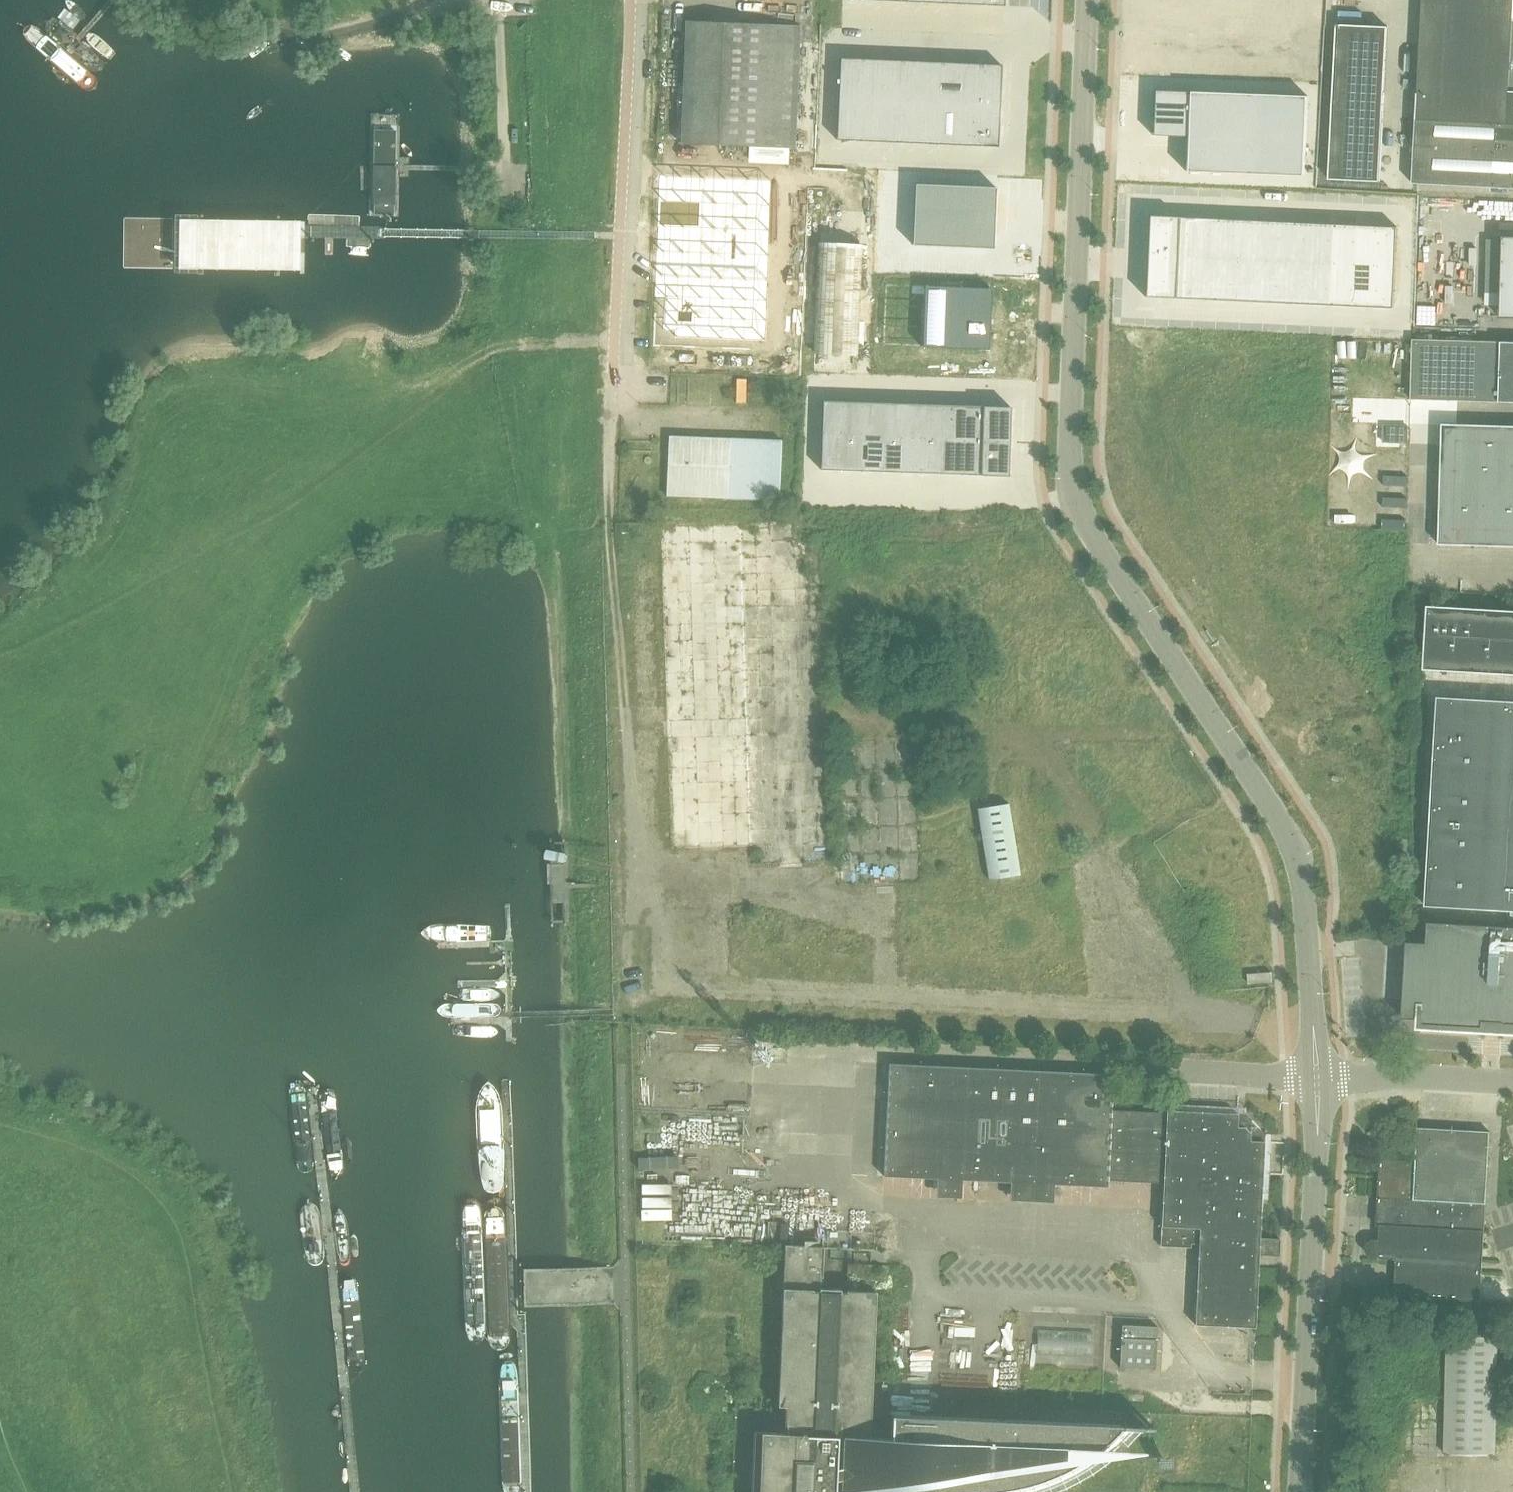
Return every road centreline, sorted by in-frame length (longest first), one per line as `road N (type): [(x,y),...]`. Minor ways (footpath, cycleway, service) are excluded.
road 1 (tertiary): [(1318,1076),(1311,910),(1291,836),(1086,523),(1072,485),(1085,0)]
road 2 (unclassified): [(871,1052),(1318,1076)]
road 3 (tertiary): [(1301,1491),(1318,1076)]
road 4 (unclassified): [(1318,1076),(1512,1080)]

